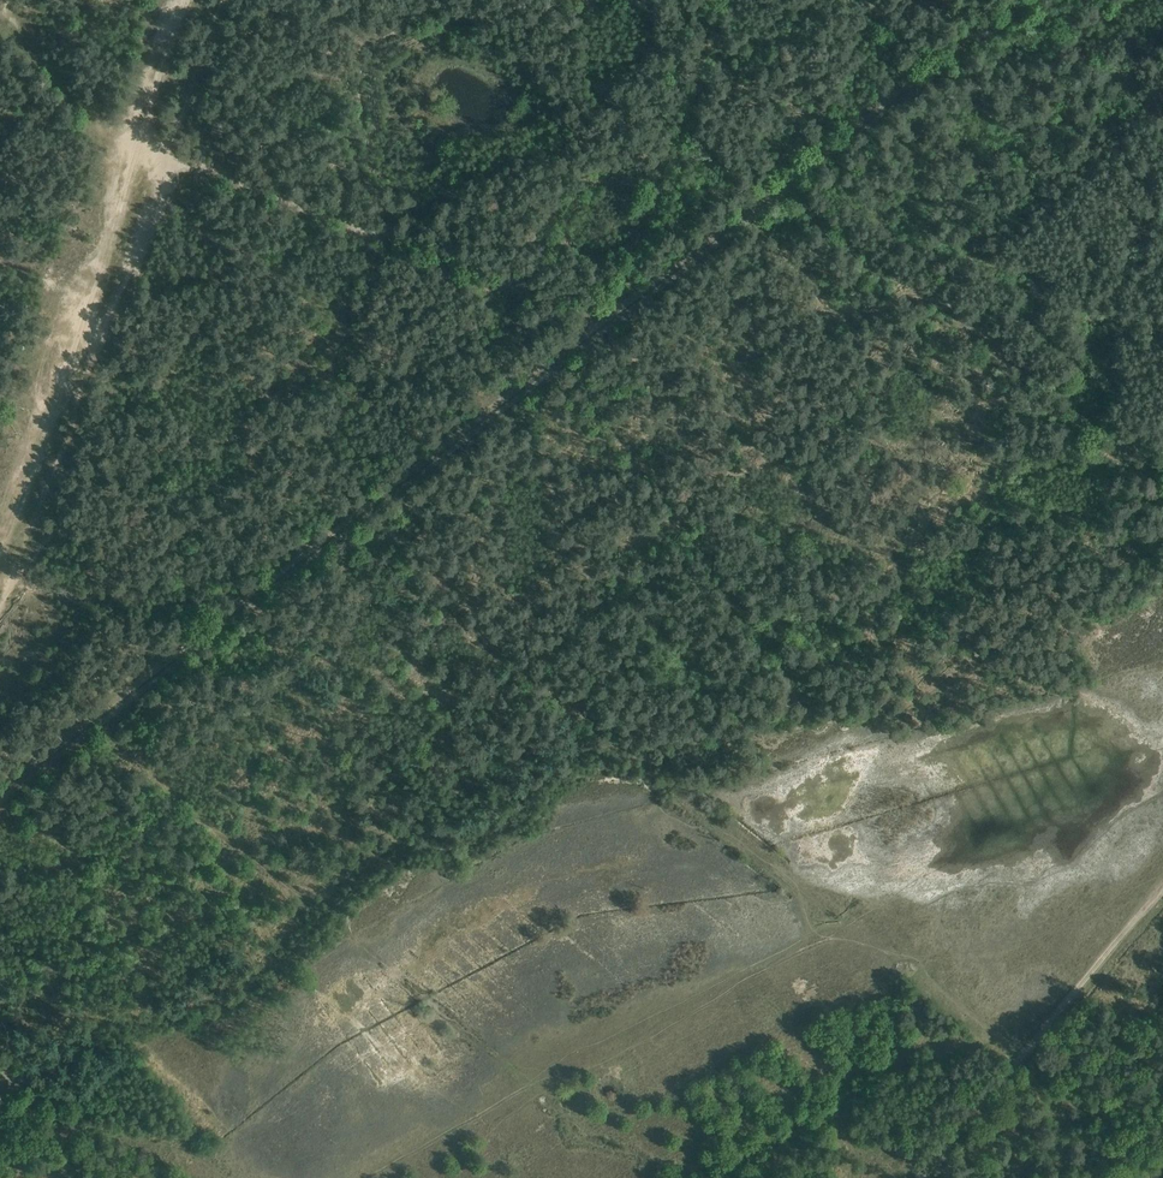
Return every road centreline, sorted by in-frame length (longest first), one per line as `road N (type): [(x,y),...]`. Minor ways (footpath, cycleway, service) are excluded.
road 1 (track): [(0,780),(1006,0)]
road 2 (track): [(156,156),(612,312),(721,0)]
road 3 (track): [(1015,1052),(1162,875)]
road 4 (track): [(0,1059),(148,1177)]
road 5 (track): [(1162,1170),(1015,1052)]
road 6 (track): [(910,1177),(1015,1052)]

